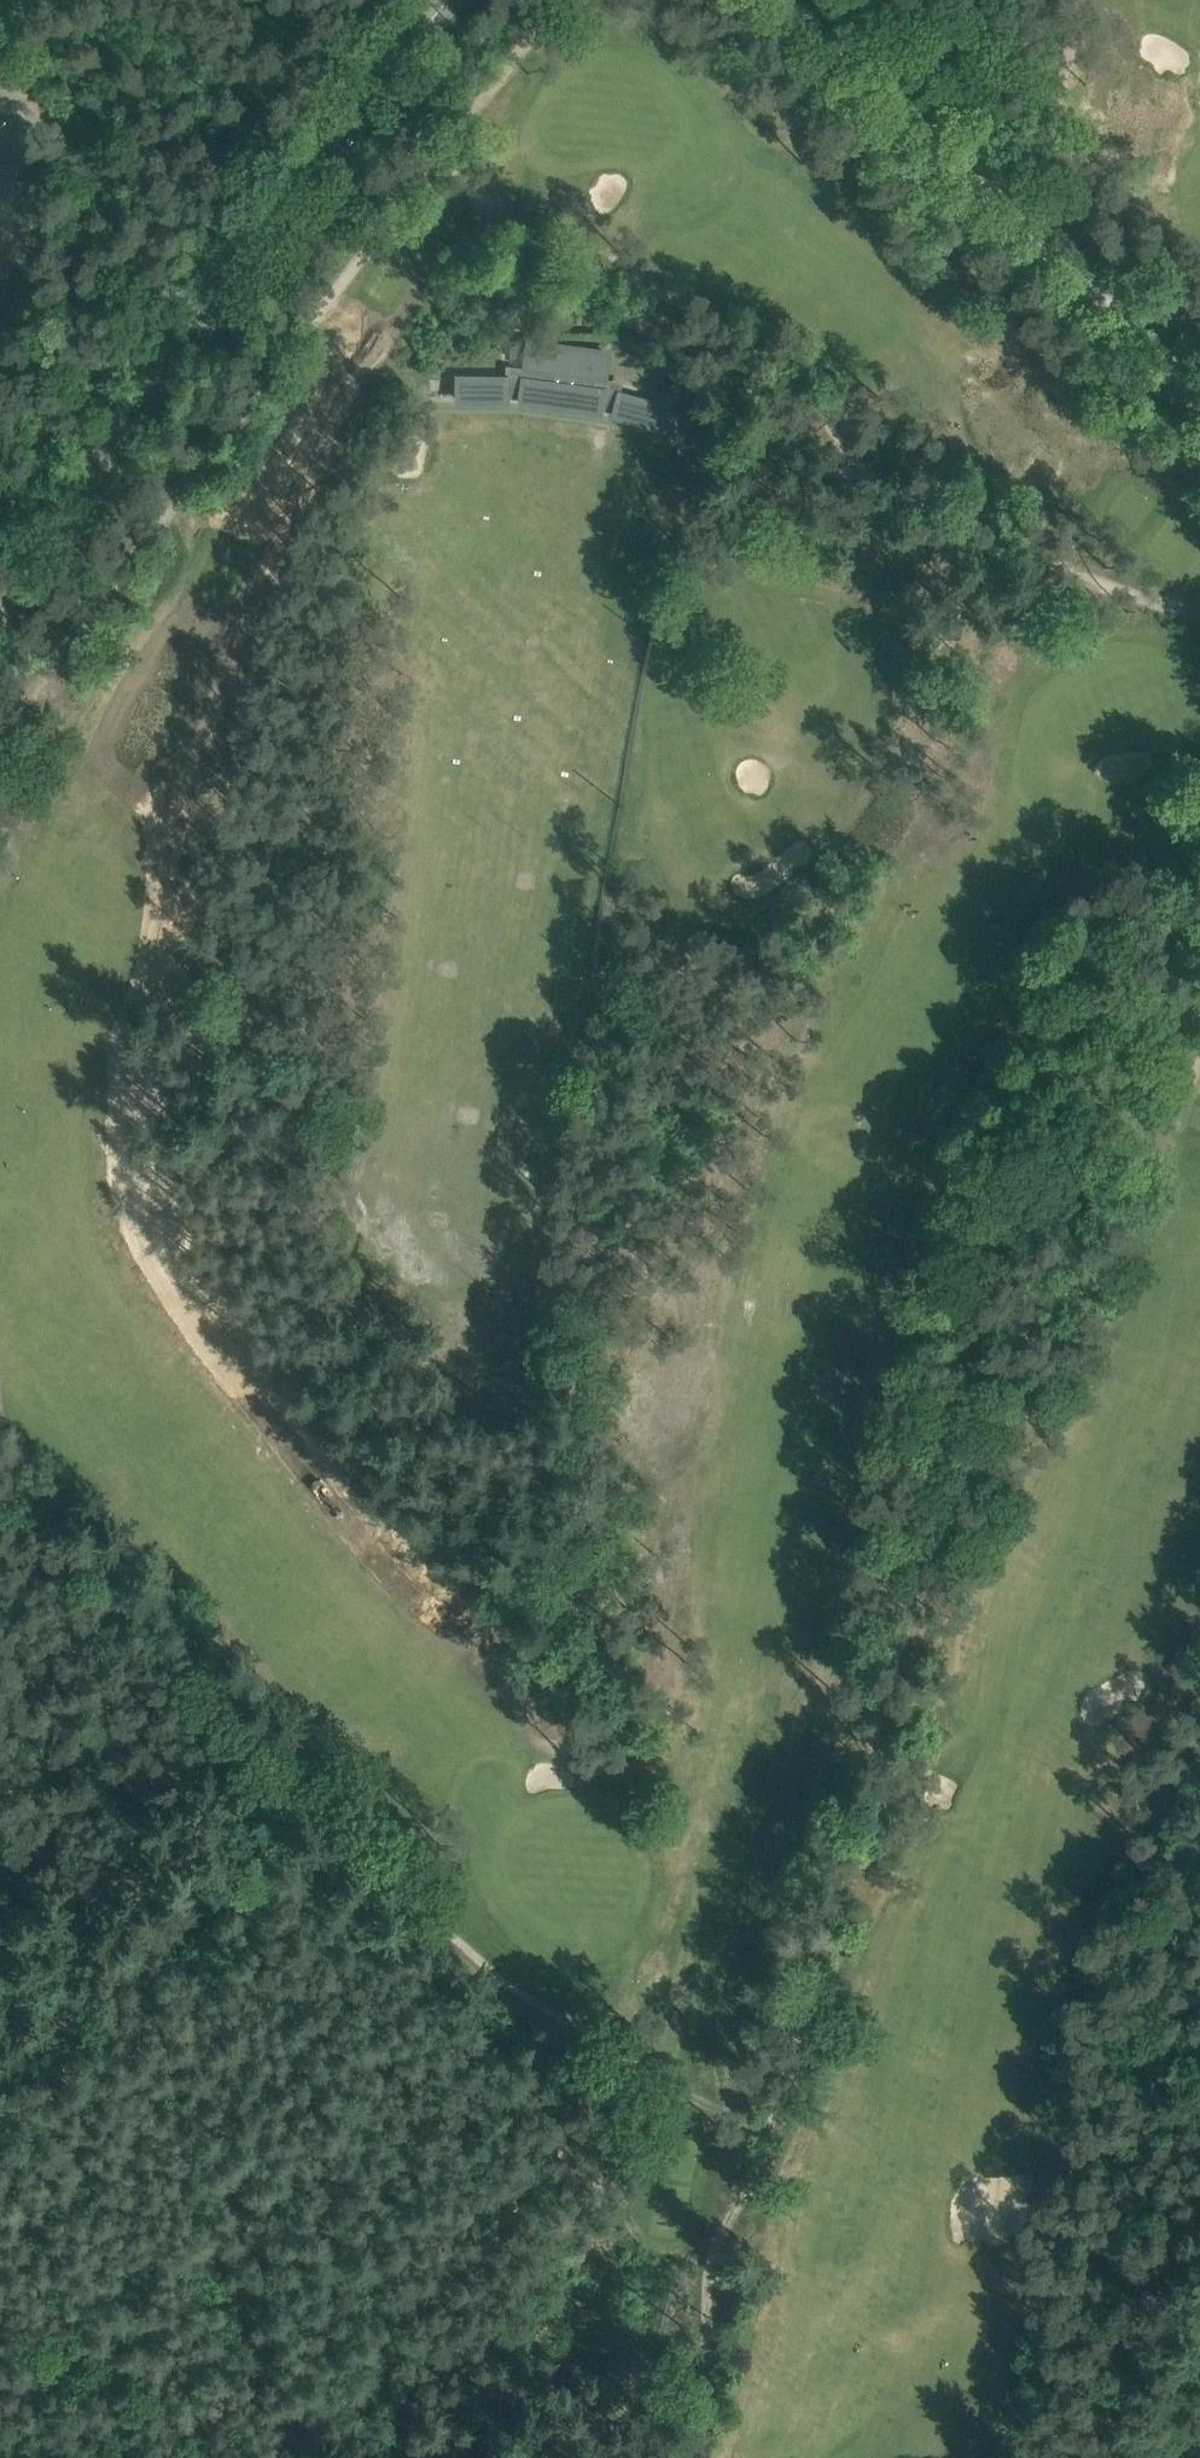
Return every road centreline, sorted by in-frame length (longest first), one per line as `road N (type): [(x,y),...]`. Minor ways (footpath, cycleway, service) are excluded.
road 1 (secondary): [(0,589),(451,0)]
road 2 (track): [(1199,410),(773,0)]

